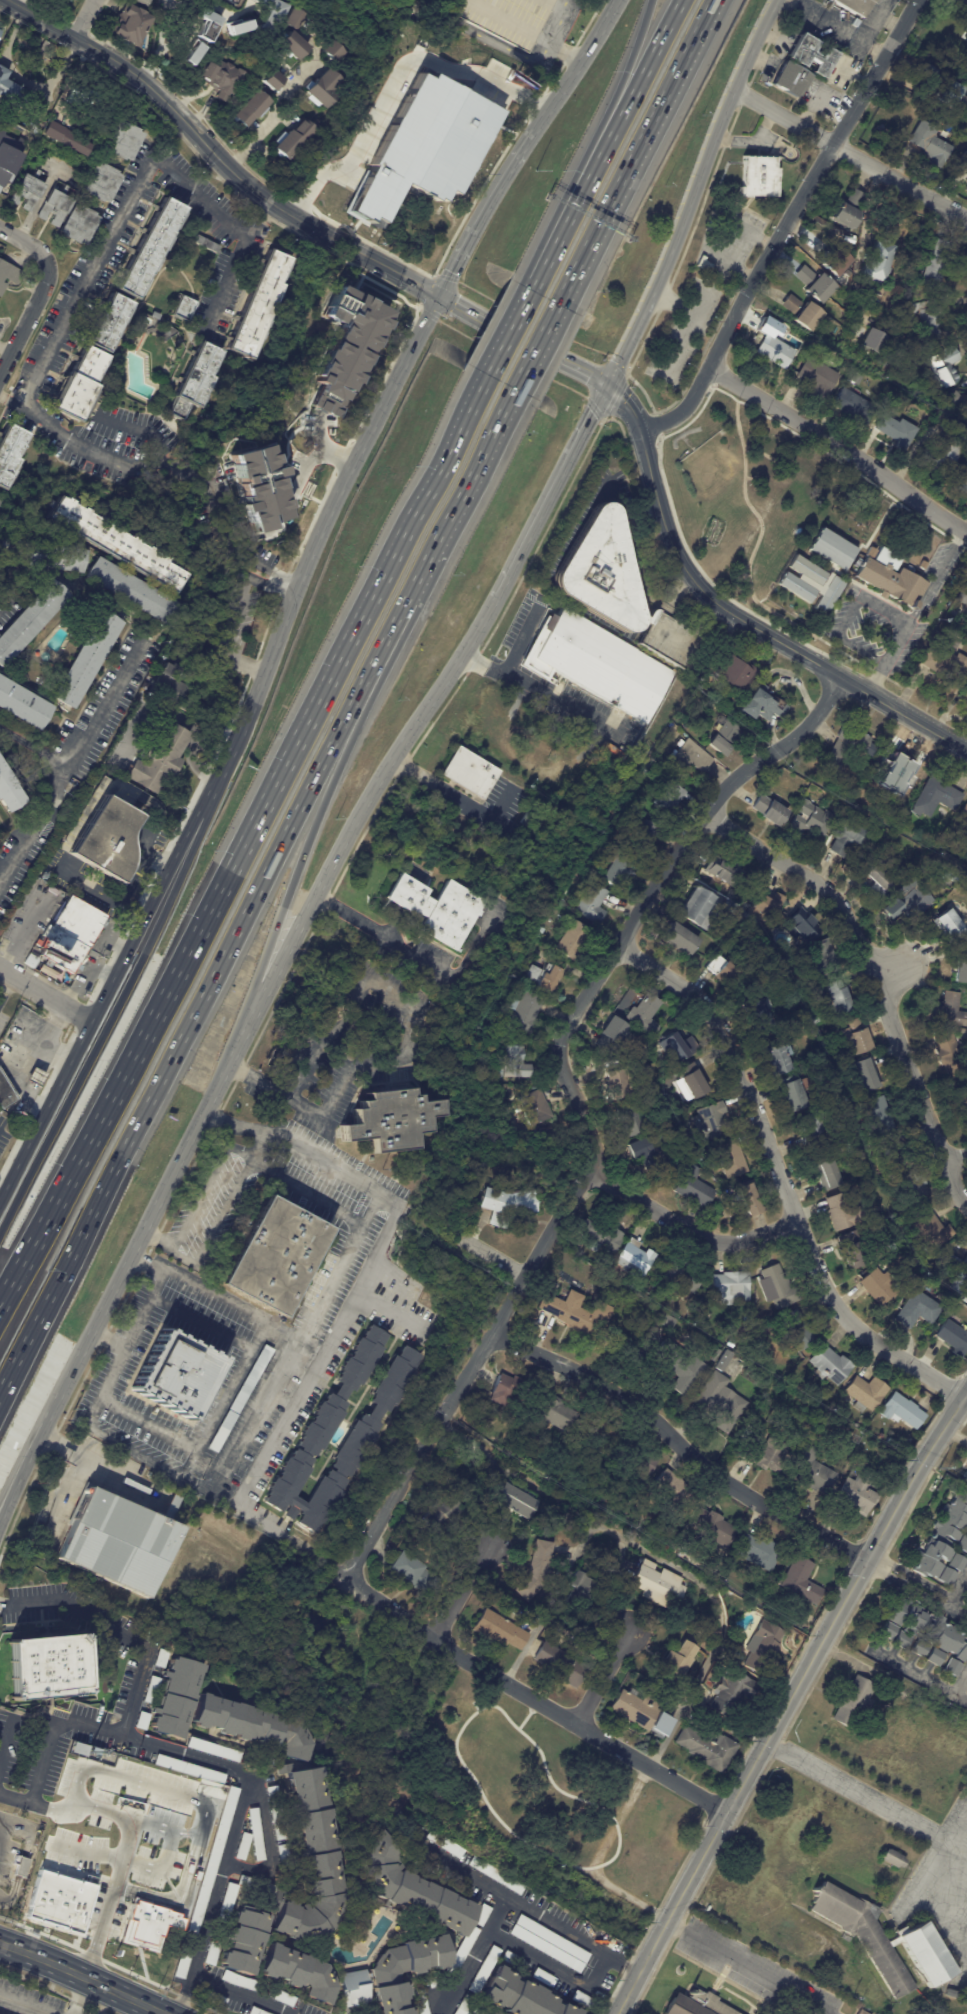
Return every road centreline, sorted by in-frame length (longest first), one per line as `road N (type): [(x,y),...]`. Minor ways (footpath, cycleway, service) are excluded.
road 1 (residential): [(840,674),(813,719),(728,783),(702,813),(561,1031),(558,1062),(594,1135),(595,1177),(577,1187),(345,1577)]
road 2 (secondary): [(92,1330),(347,834),(493,605)]
road 3 (motorway): [(376,586),(0,1307)]
road 4 (motorway): [(0,1390),(367,677)]
road 5 (tertiary): [(966,1386),(616,2013)]
road 6 (residential): [(617,946),(715,1020),(821,1286),(841,1314),(960,1397)]
road 7 (secondary): [(438,296),(349,472),(207,803)]
road 8 (residential): [(920,0),(696,397),(675,419),(637,430)]
road 9 (residential): [(702,813),(818,883),(851,920),(966,1206)]
road 10 (tertiary): [(637,430),(668,537),(708,594),(966,750)]
road 11 (motorway): [(207,803),(145,955),(0,1234)]
road 12 (tertiary): [(5,0),(145,82),(272,204),(378,265)]
road 13 (residential): [(345,1577),(429,1639),(725,1812)]
road 14 (secondary): [(207,803),(0,1199)]
road 15 (residential): [(490,1334),(620,1392),(709,1472),(864,1560)]
road 16 (secondary): [(608,384),(777,0)]
road 17 (motorway): [(248,1026),(367,677)]
road 18 (motorway): [(561,307),(717,0)]
road 19 (motorway): [(367,677),(517,391)]
road 20 (residential): [(710,366),(826,433),(966,531)]
road 21 (residential): [(732,89),(966,218)]
road 22 (secondary): [(493,605),(608,384)]
road 23 (motorway): [(486,375),(376,586)]
road 24 (residential): [(595,1177),(712,1241),(733,1243),(796,1222)]
road 25 (secondary): [(535,131),(438,296)]
road 26 (secondary): [(0,1944),(164,2013)]
road 27 (motorway): [(681,0),(601,150)]
road 28 (secondary): [(20,1477),(92,1330)]
road 29 (motorway): [(652,0),(601,150)]
road 30 (secondary): [(619,0),(535,131)]
road 31 (motorway): [(601,150),(537,281)]

